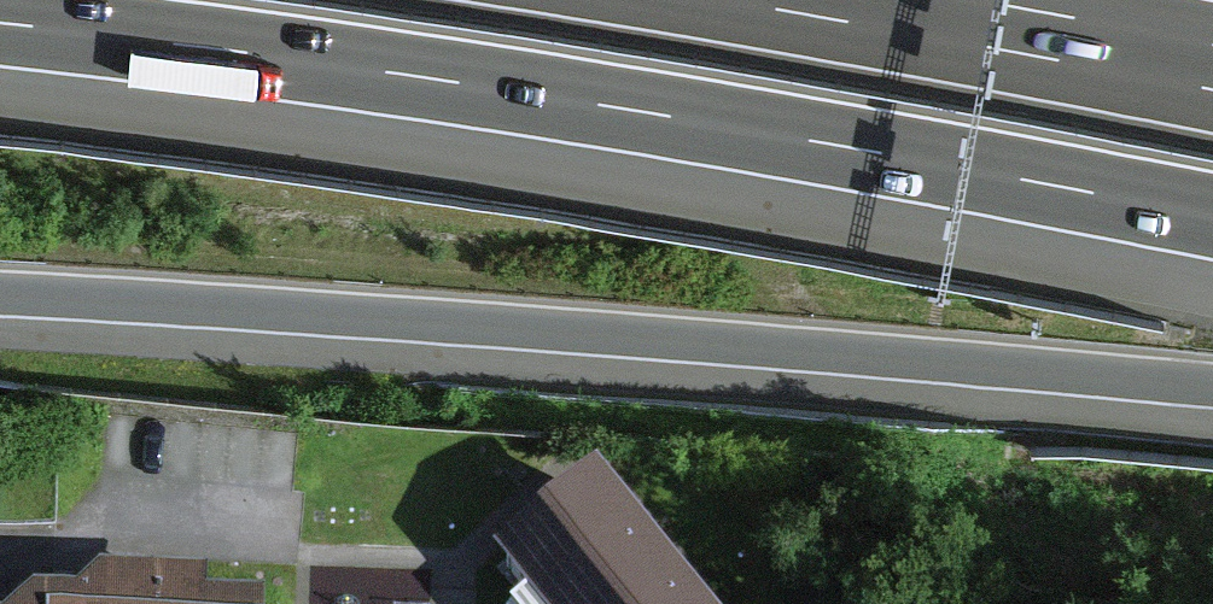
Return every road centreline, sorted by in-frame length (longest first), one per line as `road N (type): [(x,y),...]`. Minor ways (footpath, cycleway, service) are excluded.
road 1 (motorway): [(0,27),(382,69),(1212,213)]
road 2 (motorway): [(0,294),(382,315),(1212,386)]
road 3 (motorway): [(1212,75),(832,0)]

